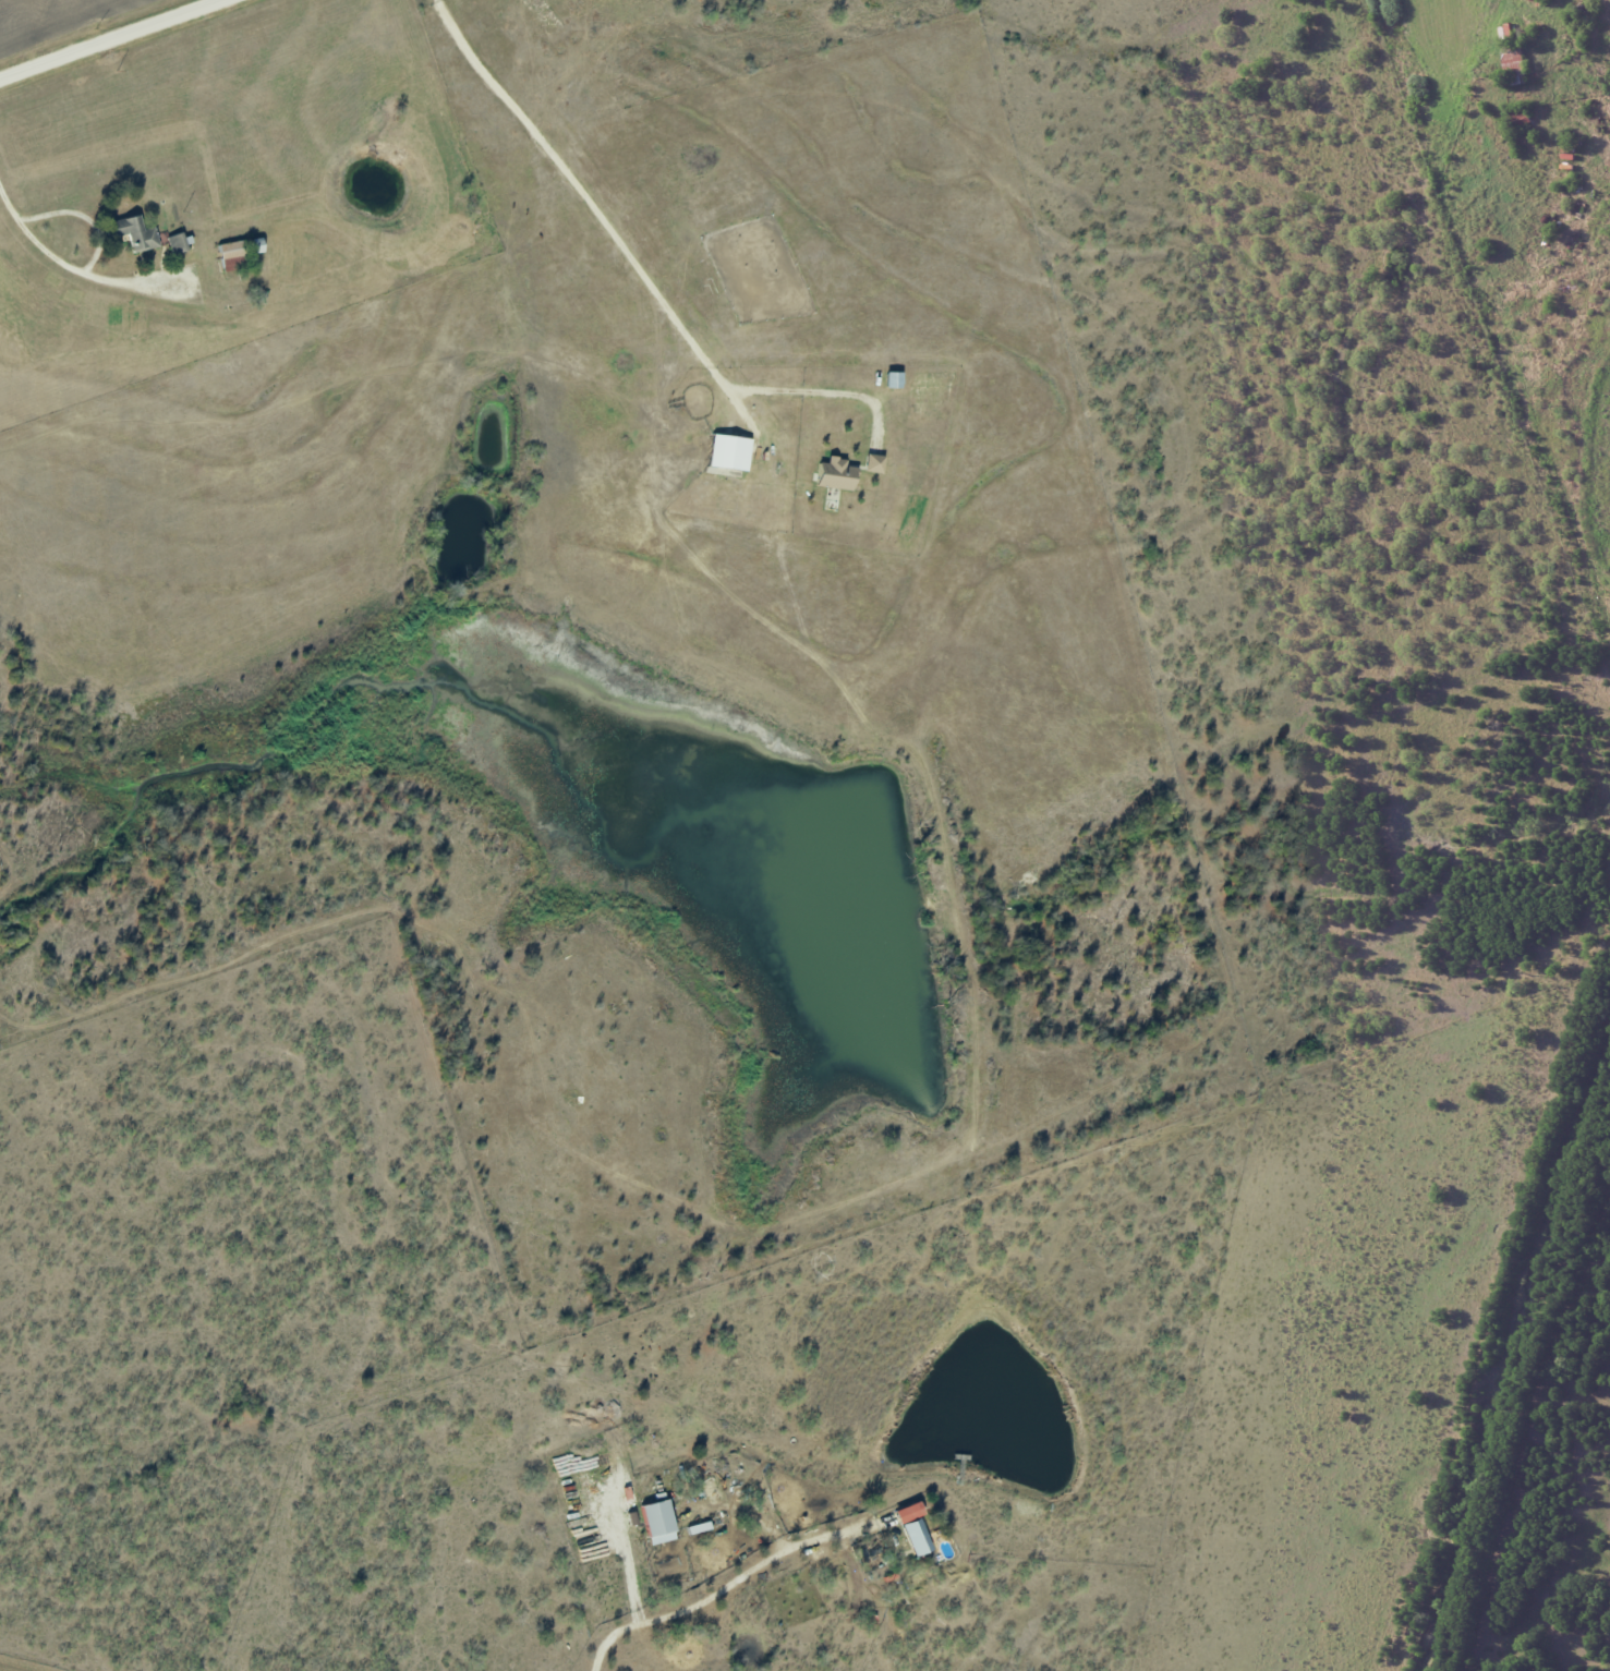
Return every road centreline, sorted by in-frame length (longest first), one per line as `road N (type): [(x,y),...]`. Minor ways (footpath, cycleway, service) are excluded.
road 1 (residential): [(0,79),(220,0)]

